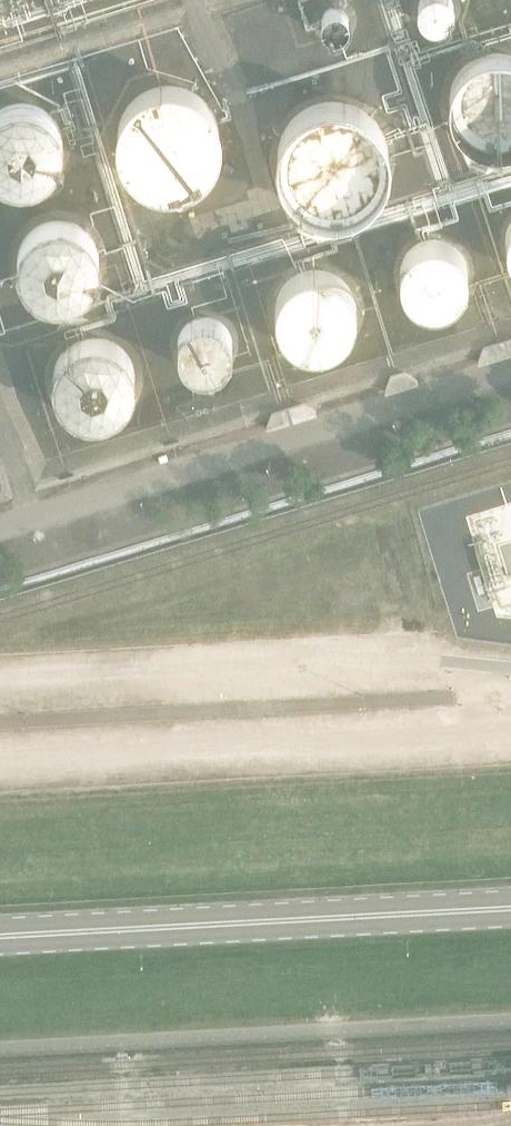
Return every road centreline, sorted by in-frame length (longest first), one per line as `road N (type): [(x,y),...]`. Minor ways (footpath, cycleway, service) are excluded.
road 1 (secondary): [(0,937),(510,909)]

